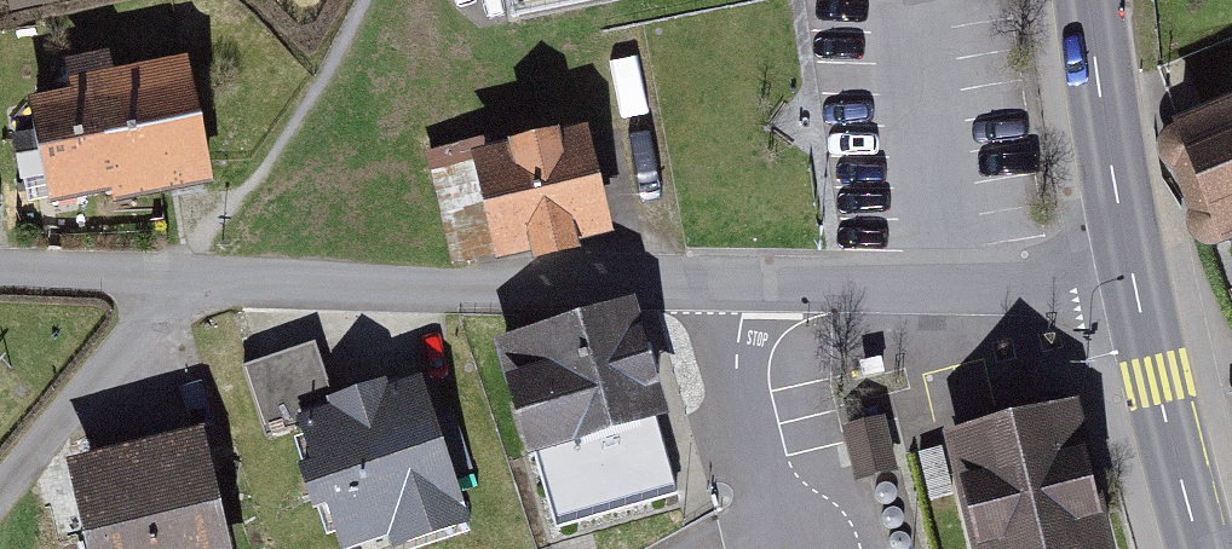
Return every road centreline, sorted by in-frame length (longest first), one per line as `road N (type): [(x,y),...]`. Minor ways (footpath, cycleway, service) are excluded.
road 1 (residential): [(1124,273),(1066,285),(946,292),(468,289),(0,267)]
road 2 (secondary): [(1198,548),(1124,273)]
road 3 (secondary): [(1124,273),(1089,0)]

